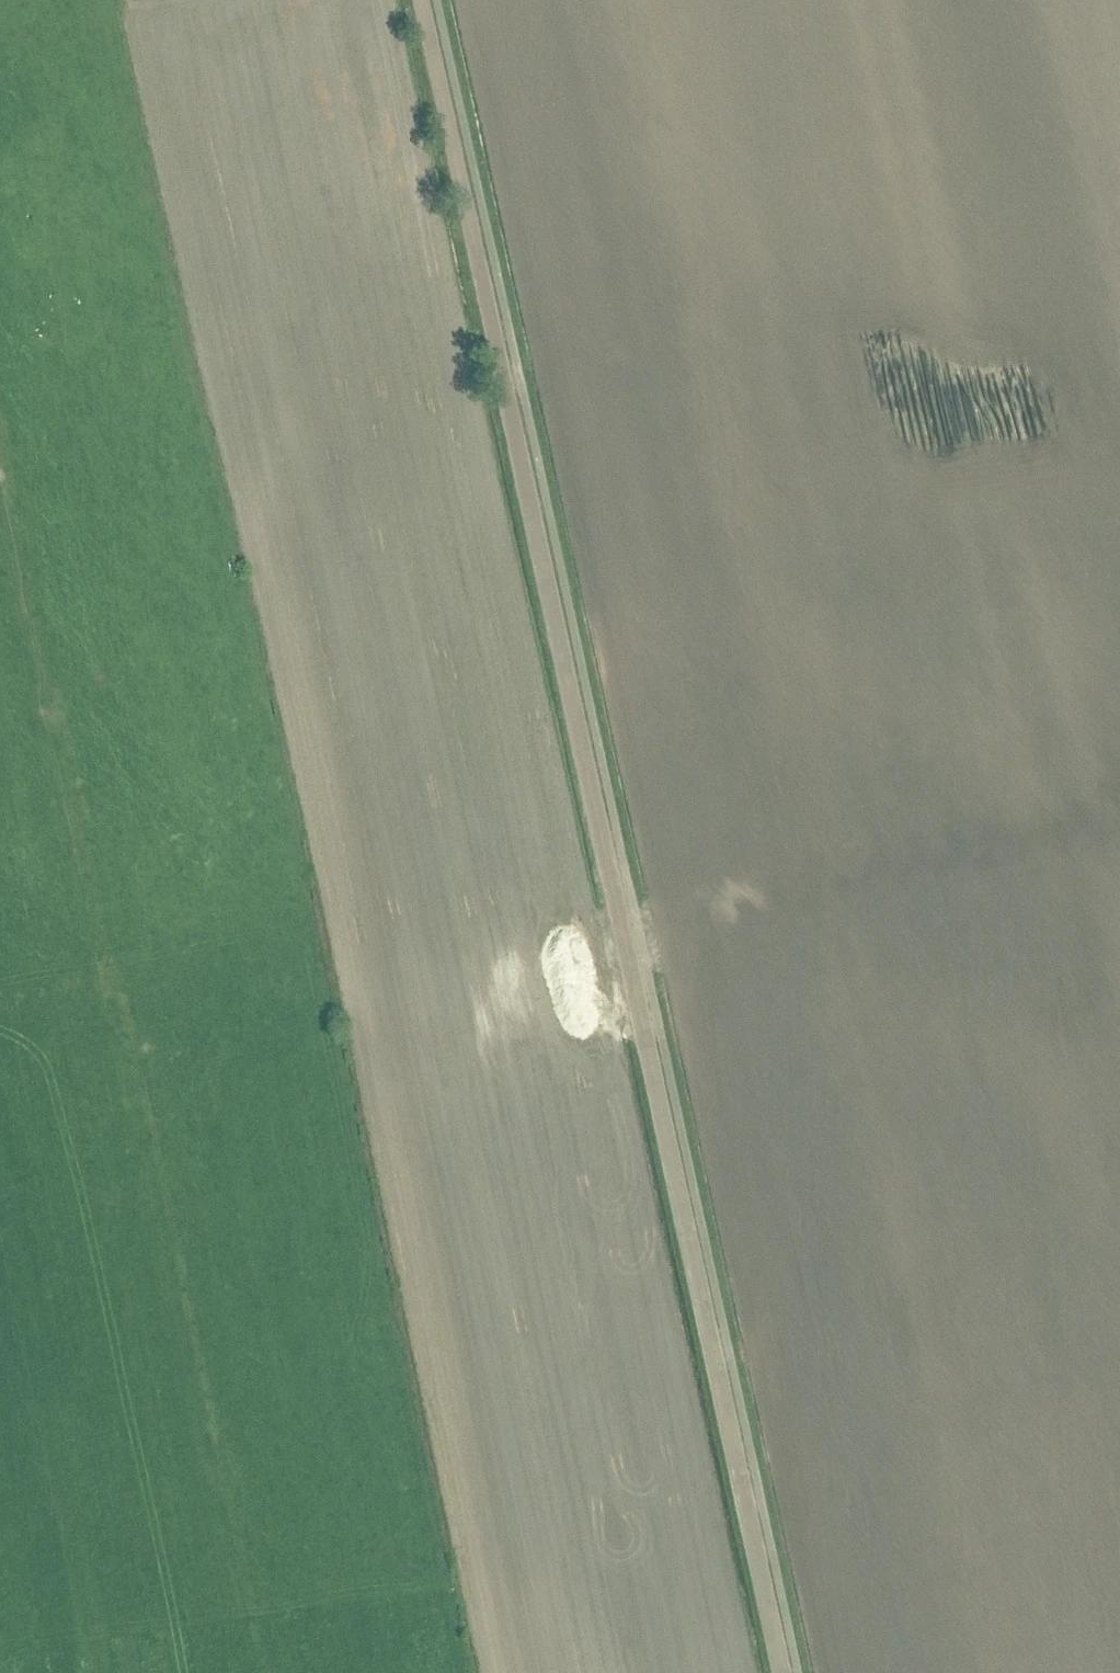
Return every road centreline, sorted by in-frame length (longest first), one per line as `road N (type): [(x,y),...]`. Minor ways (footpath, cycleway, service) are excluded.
road 1 (unclassified): [(778,1672),(420,0)]

